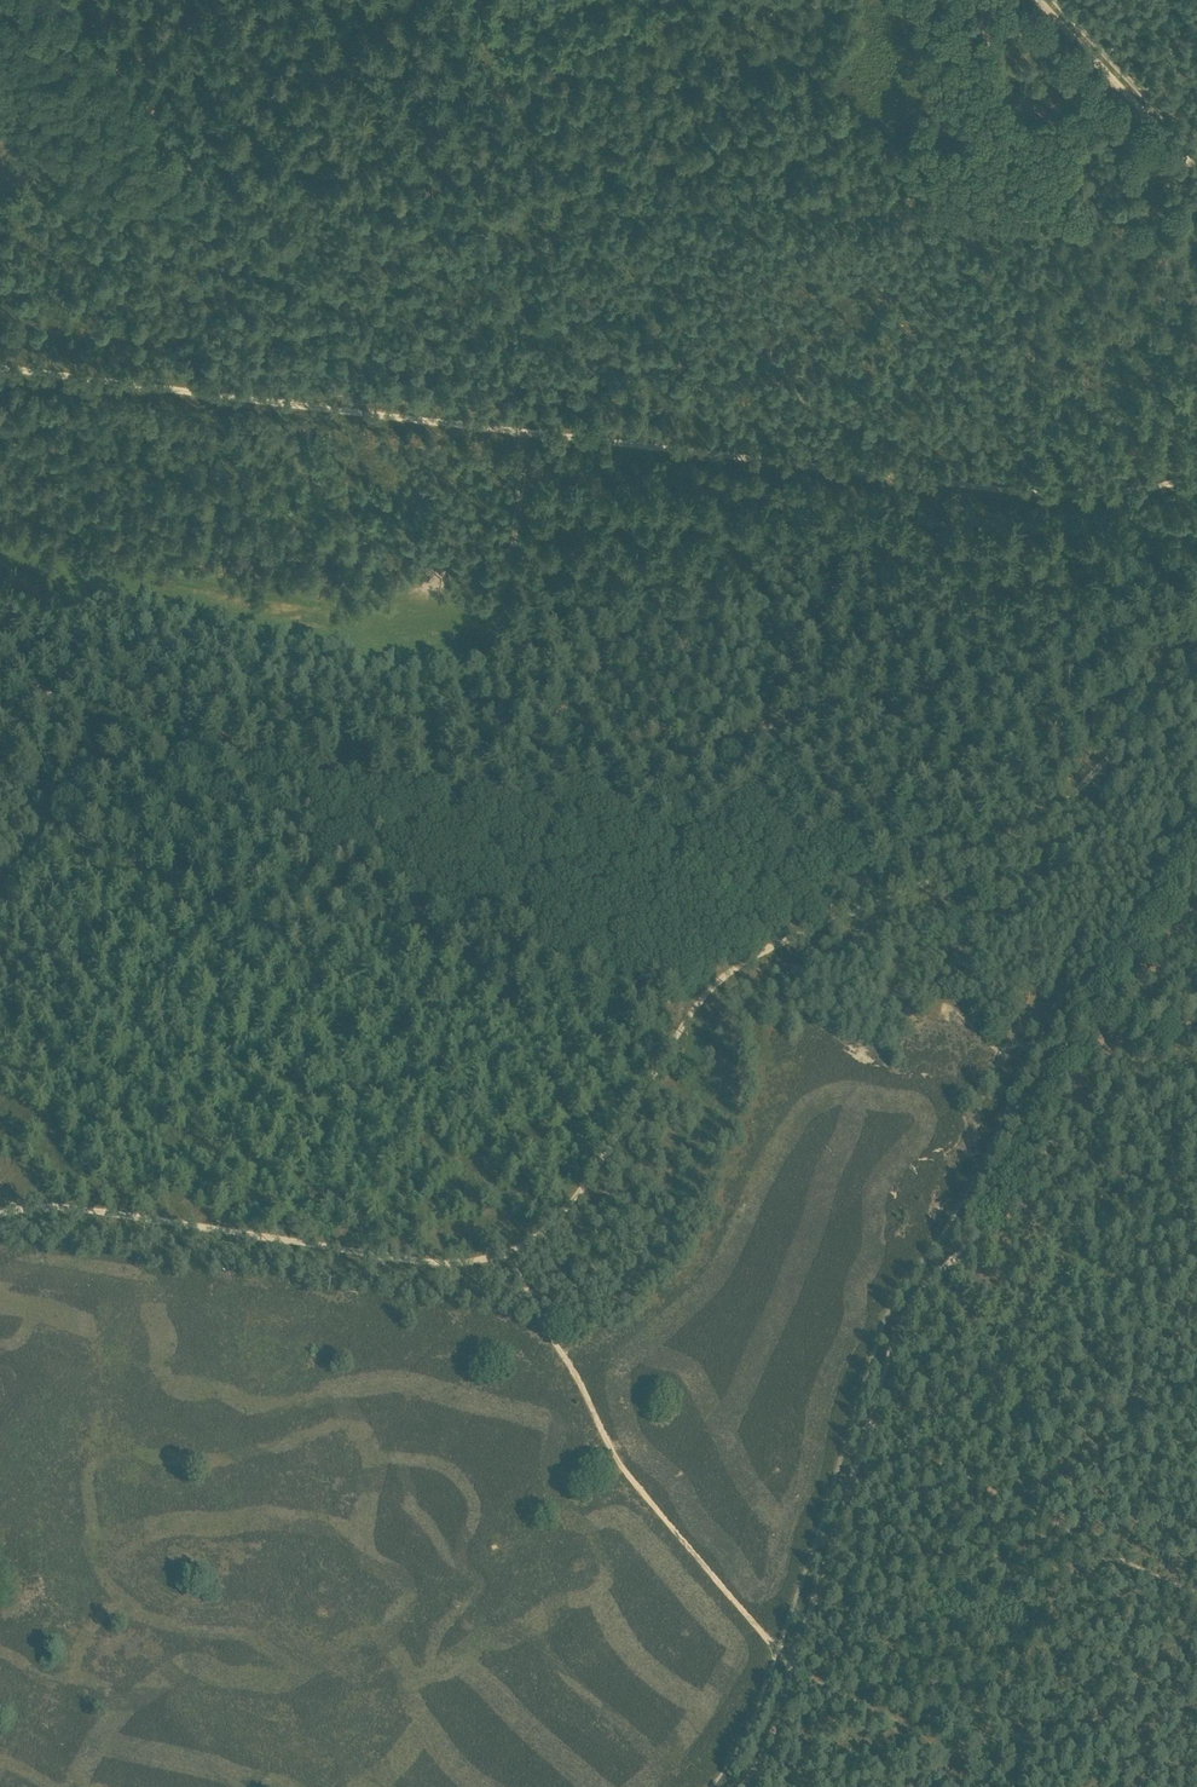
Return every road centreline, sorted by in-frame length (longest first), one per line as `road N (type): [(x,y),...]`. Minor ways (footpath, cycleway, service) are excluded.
road 1 (track): [(0,368),(1035,495),(1102,497),(1196,476)]
road 2 (track): [(509,1253),(561,1215),(697,1007),(730,974),(1042,821),(1196,653)]
road 3 (track): [(0,667),(81,727),(876,885),(885,898)]
road 4 (track): [(867,1411),(903,1307),(986,1203),(1056,1065),(1196,832)]
road 5 (track): [(49,1204),(412,1259),(509,1253)]
road 6 (track): [(509,1253),(617,1458),(766,1636)]
road 7 (track): [(867,1411),(1196,1585)]
road 8 (track): [(791,1654),(867,1411)]
road 9 (track): [(1196,170),(1039,0)]
road 10 (track): [(953,1786),(933,1734),(791,1654)]
road 11 (track): [(0,900),(104,732)]
road 12 (track): [(740,1786),(791,1654)]

